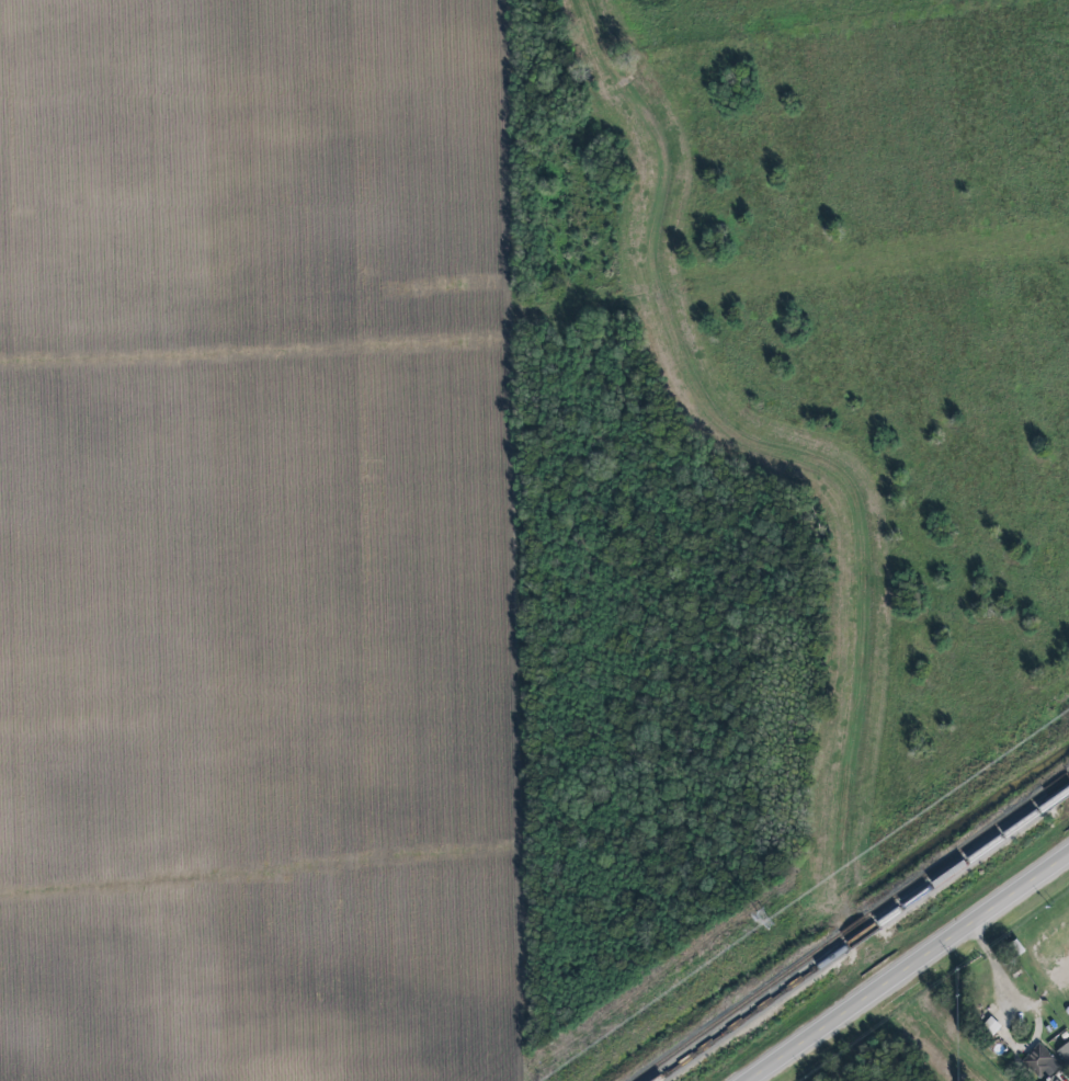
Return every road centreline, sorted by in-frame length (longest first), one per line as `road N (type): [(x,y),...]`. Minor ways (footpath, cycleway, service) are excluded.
road 1 (secondary): [(750,1080),(1068,858)]

